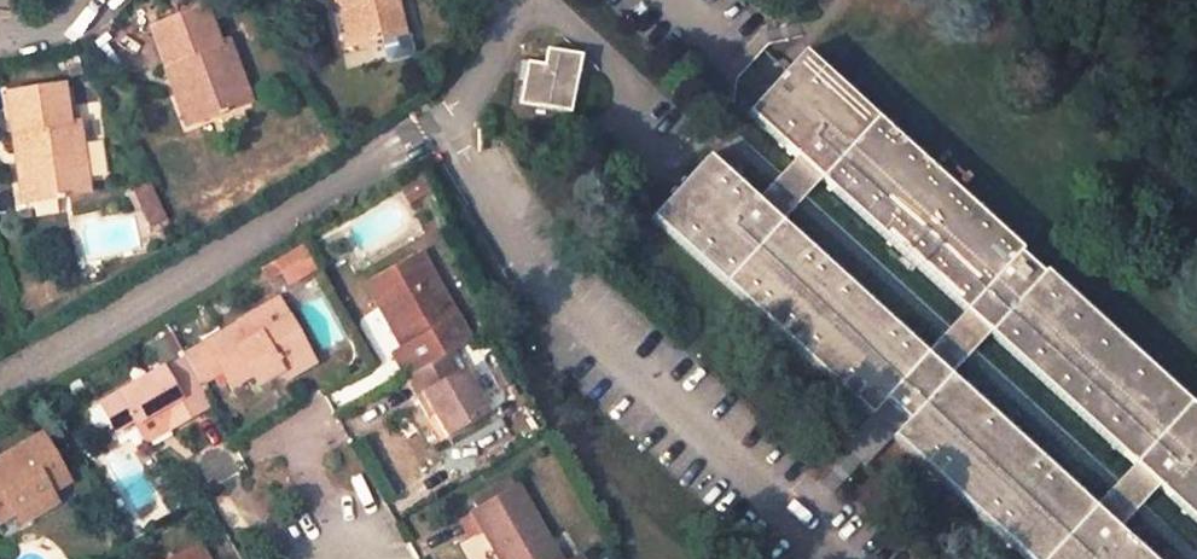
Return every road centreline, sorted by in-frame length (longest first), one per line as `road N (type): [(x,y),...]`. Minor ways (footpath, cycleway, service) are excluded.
road 1 (residential): [(443,123),(0,379)]

